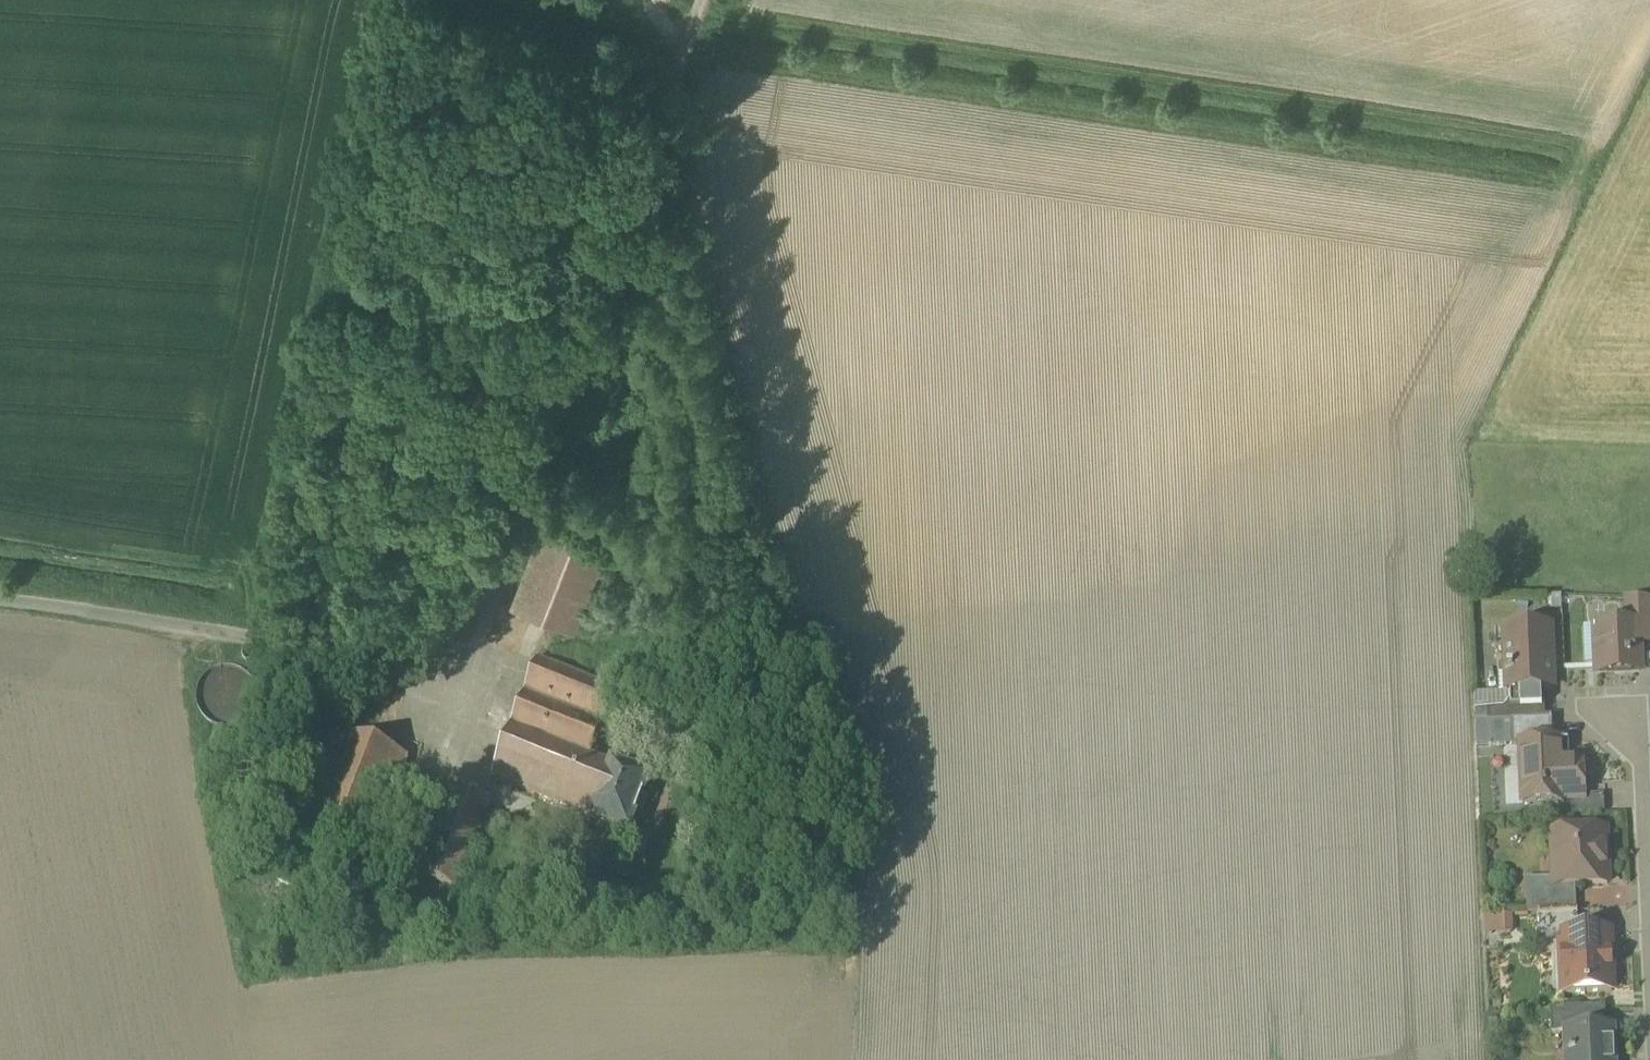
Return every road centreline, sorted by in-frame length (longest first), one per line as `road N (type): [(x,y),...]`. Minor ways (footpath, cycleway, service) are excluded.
road 1 (track): [(1649,2),(1560,223),(1457,394),(1443,444),(1456,533)]
road 2 (residential): [(1649,940),(1634,721)]

